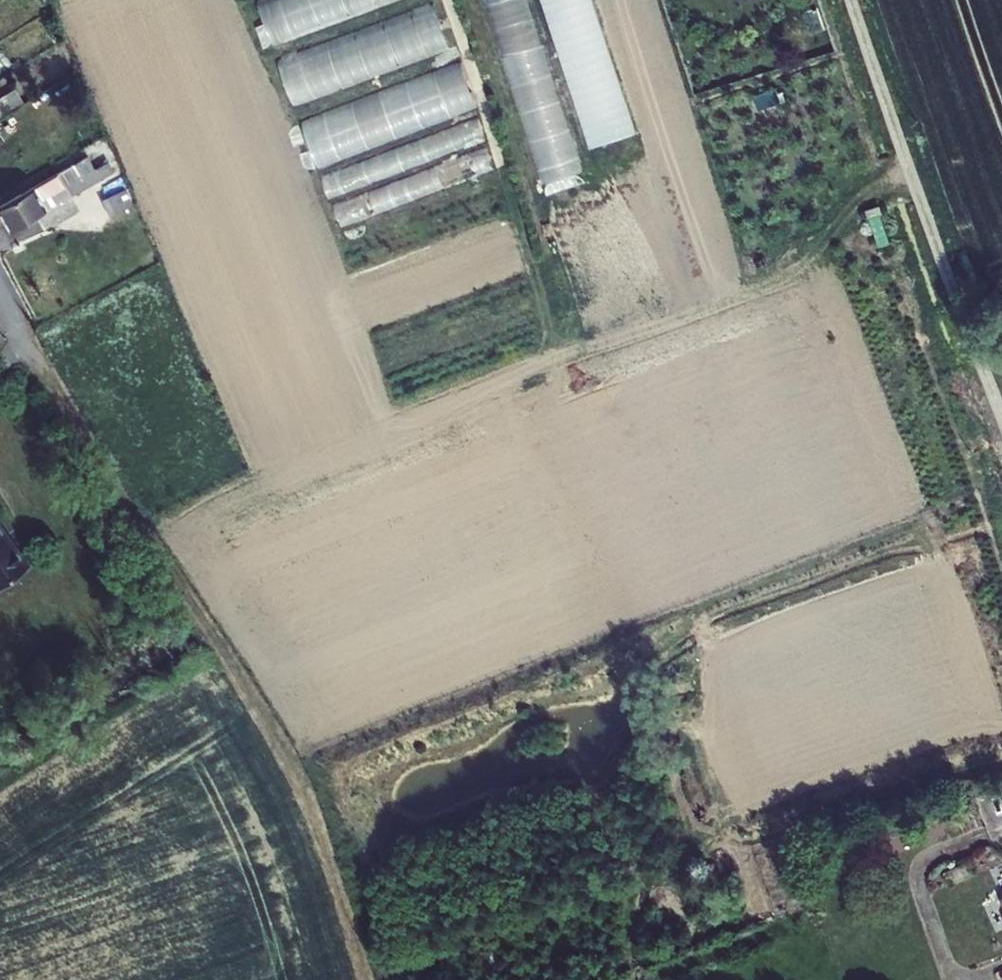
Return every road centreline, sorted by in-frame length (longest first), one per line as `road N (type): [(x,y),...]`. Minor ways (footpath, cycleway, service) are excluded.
road 1 (track): [(12,318),(284,751),(311,808),(365,979)]

